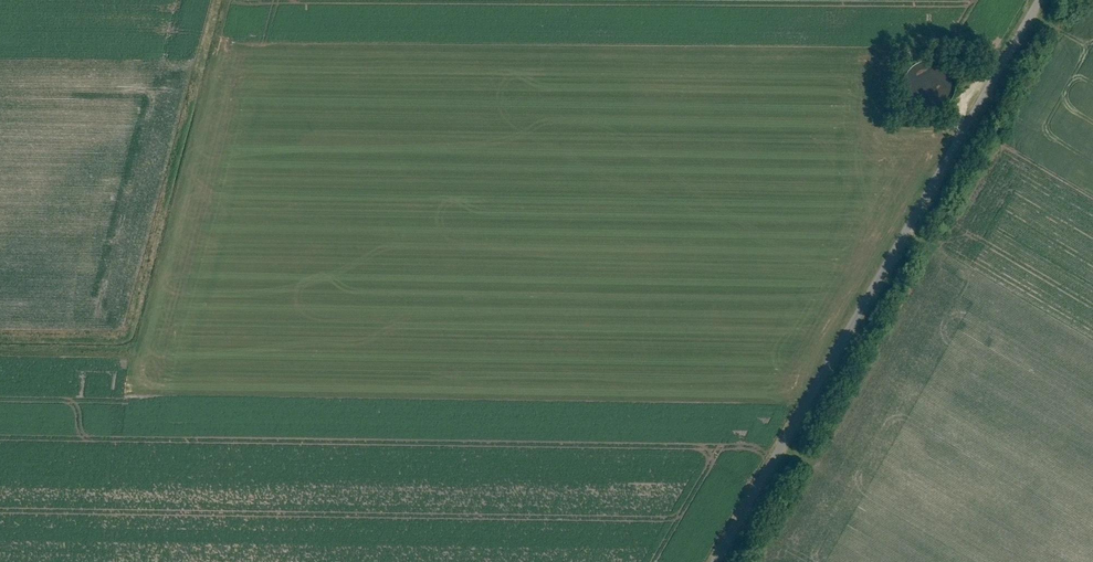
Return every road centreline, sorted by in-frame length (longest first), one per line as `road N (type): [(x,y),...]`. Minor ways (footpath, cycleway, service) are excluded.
road 1 (track): [(1041,0),(717,561)]

